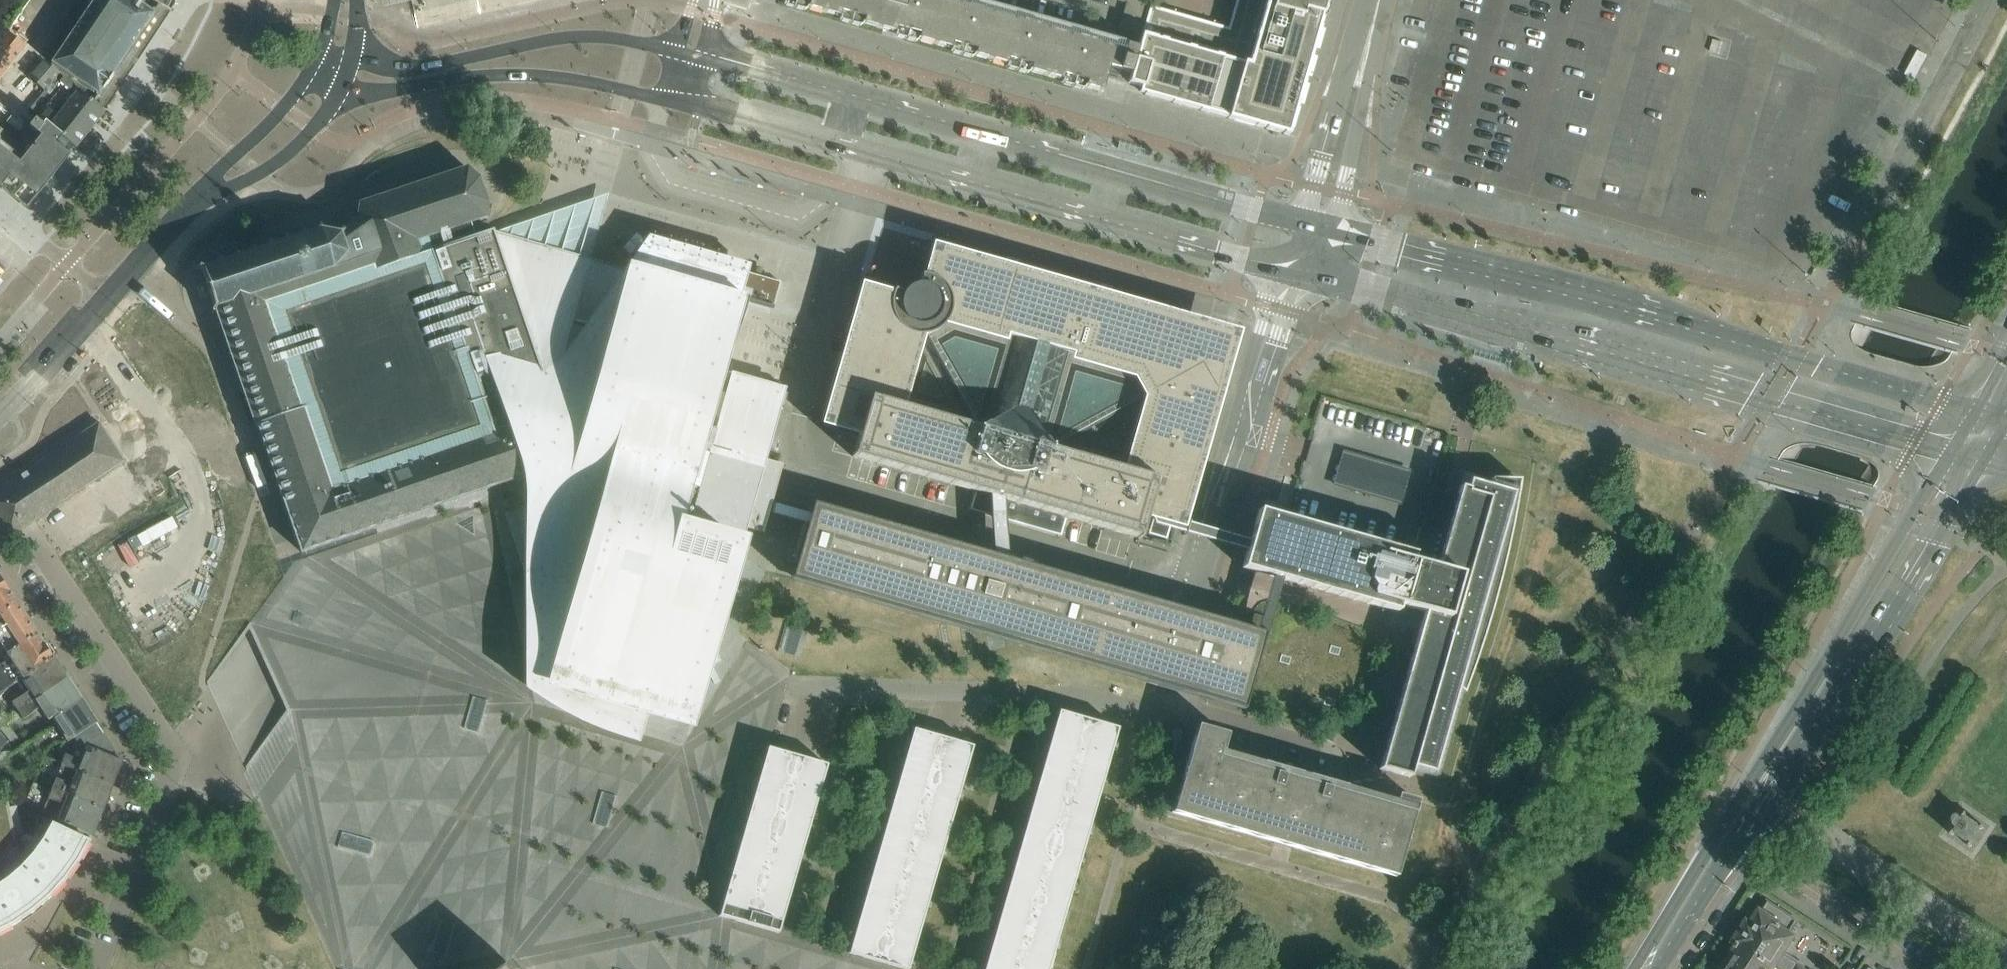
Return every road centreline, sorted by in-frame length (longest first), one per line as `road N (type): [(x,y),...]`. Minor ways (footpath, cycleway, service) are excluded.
road 1 (tertiary): [(1977,411),(1316,226)]
road 2 (tertiary): [(1300,272),(1953,451)]
road 3 (tertiary): [(681,101),(1300,272)]
road 4 (tertiary): [(1316,226),(705,59)]
road 5 (secondary): [(1953,451),(1639,968)]
road 6 (unclassified): [(97,968),(174,759),(30,540)]
road 7 (secondary): [(1766,802),(1984,460)]
road 8 (tertiary): [(339,93),(375,97),(471,78),(538,77),(681,101)]
road 9 (tertiary): [(676,52),(565,38),(422,68),(352,59)]
road 10 (residential): [(2006,965),(1787,816)]
road 11 (unclassified): [(1316,226),(1378,0)]
road 12 (secondary): [(1651,968),(1766,802)]
road 13 (tertiary): [(204,191),(314,129),(339,93)]
road 14 (tertiary): [(314,67),(204,191)]
road 15 (tertiary): [(0,411),(104,292)]
road 16 (tertiary): [(104,292),(204,191)]
road 17 (unclassified): [(104,292),(2,214)]

